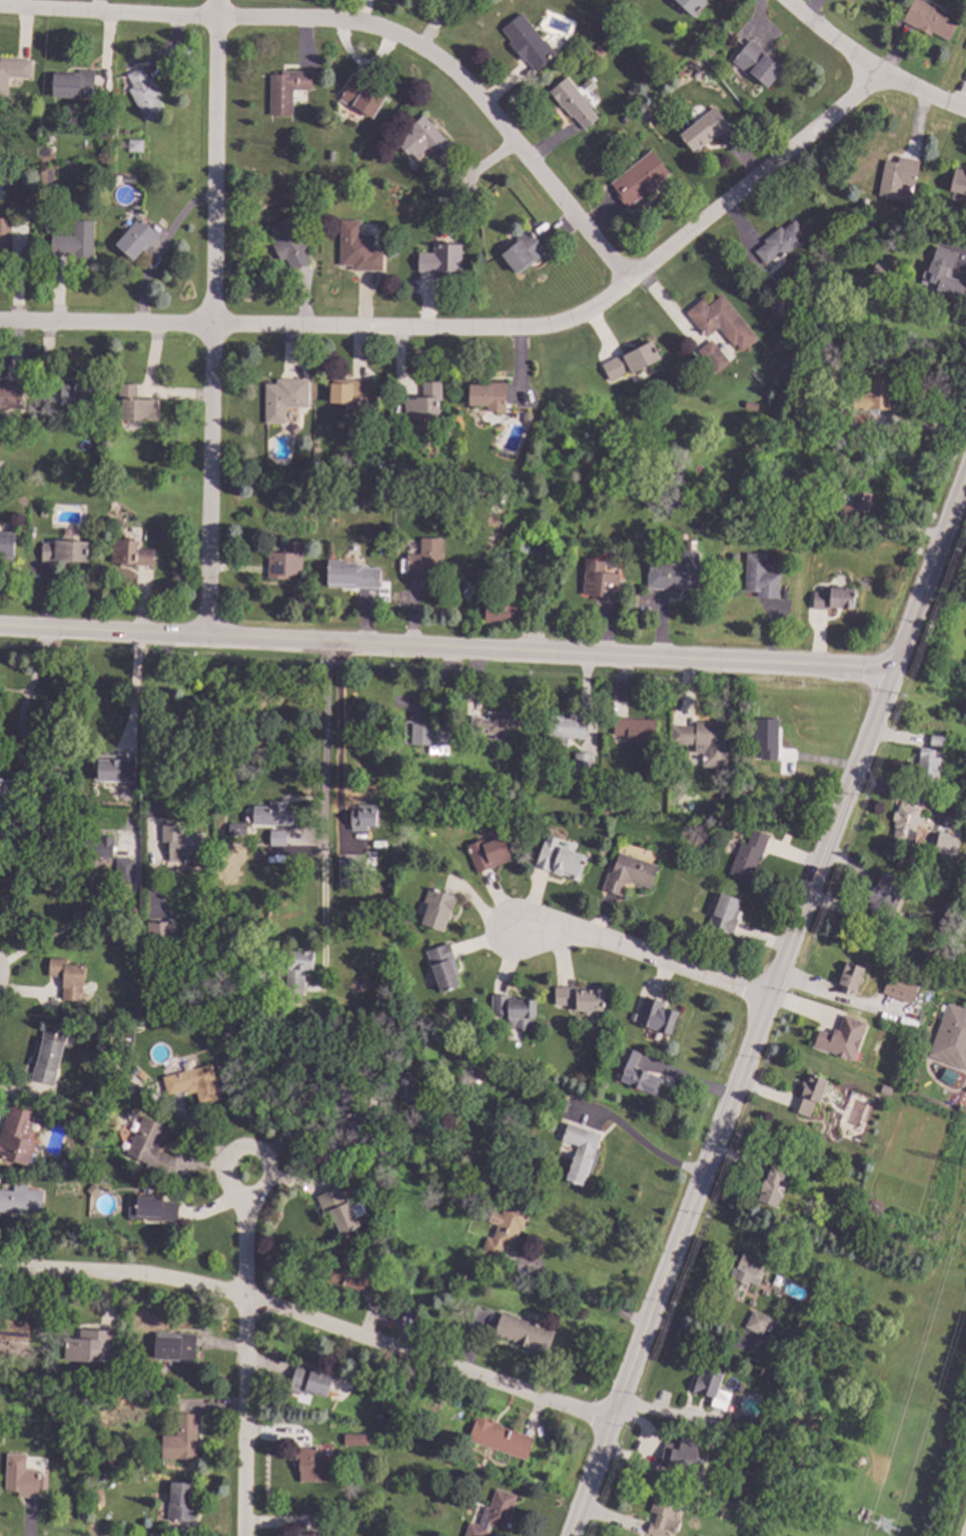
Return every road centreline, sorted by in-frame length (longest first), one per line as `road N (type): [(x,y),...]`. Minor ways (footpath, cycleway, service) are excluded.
road 1 (tertiary): [(965,473),(569,1535)]
road 2 (residential): [(877,75),(579,318),(530,330),(0,322)]
road 3 (tertiary): [(889,673),(0,626)]
road 4 (residential): [(628,281),(452,65),(410,41),(364,21),(0,6)]
road 5 (residential): [(218,0),(208,637)]
road 6 (residential): [(610,1424),(223,1291),(130,1274),(0,1267)]
road 7 (residential): [(771,1003),(549,927),(513,934)]
road 8 (residential): [(244,1297),(241,1535)]
road 9 (residential): [(789,0),(877,75),(965,110)]
road 10 (residential): [(220,1168),(235,1195),(251,1195),(266,1180),(263,1158),(251,1150),(228,1154),(220,1168)]

